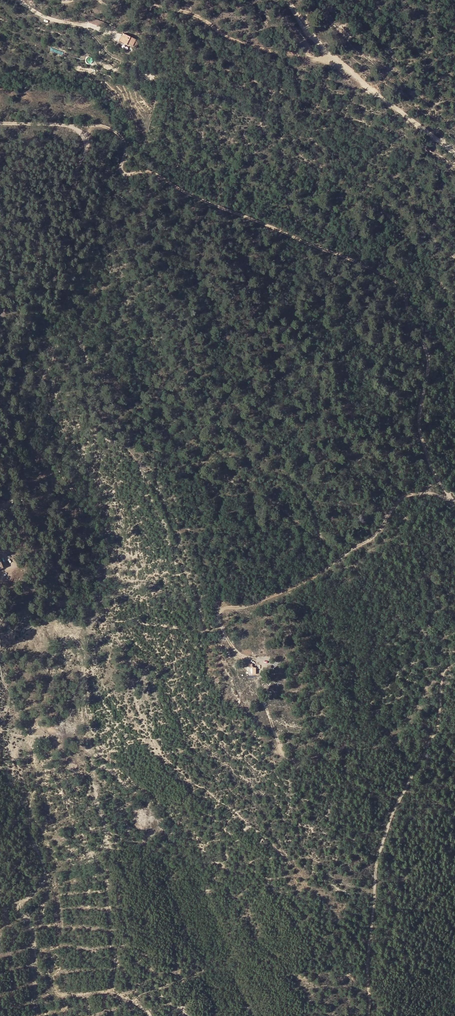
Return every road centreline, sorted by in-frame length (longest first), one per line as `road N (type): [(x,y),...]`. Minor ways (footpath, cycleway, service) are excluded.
road 1 (track): [(446,669),(396,733),(294,761),(283,752),(265,700),(265,664),(238,649),(222,614),(374,537),(400,499),(423,494),(454,503)]
road 2 (track): [(80,133),(115,132),(125,174),(149,170),(379,273),(397,295),(402,326),(424,352),(417,429),(450,501)]
road 3 (track): [(0,126),(64,126),(84,143),(64,205),(87,241),(90,267),(34,397)]
road 4 (track): [(454,149),(349,69),(288,0)]
road 5 (track): [(339,59),(232,39),(158,0)]

